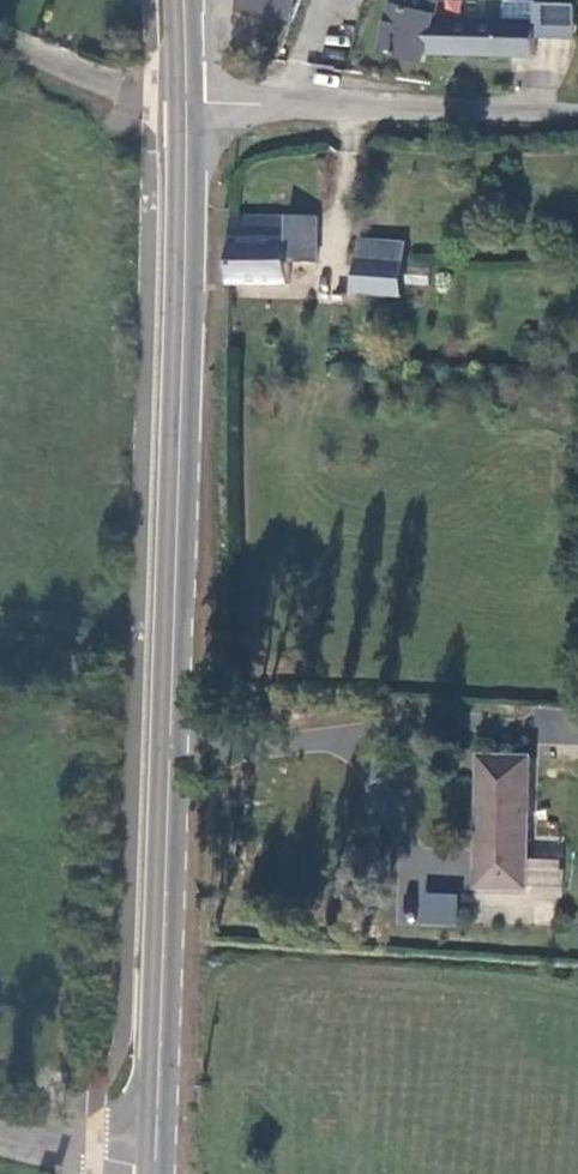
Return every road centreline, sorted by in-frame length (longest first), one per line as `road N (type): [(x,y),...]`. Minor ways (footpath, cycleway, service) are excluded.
road 1 (secondary): [(187,104),(152,1173)]
road 2 (unclassified): [(187,104),(577,109)]
road 3 (unclassified): [(145,1173),(0,1139)]

